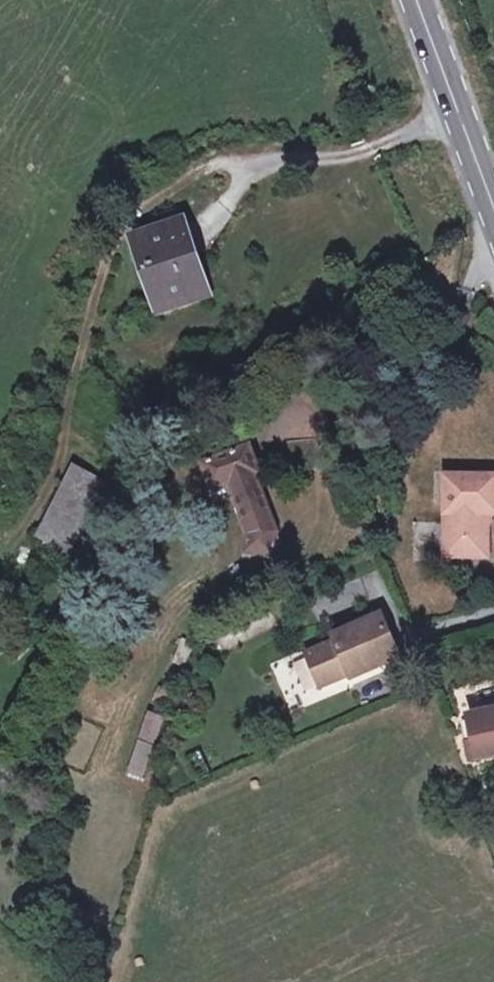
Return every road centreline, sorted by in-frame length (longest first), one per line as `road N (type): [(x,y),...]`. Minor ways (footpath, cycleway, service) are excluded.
road 1 (secondary): [(417,0),(493,207)]

